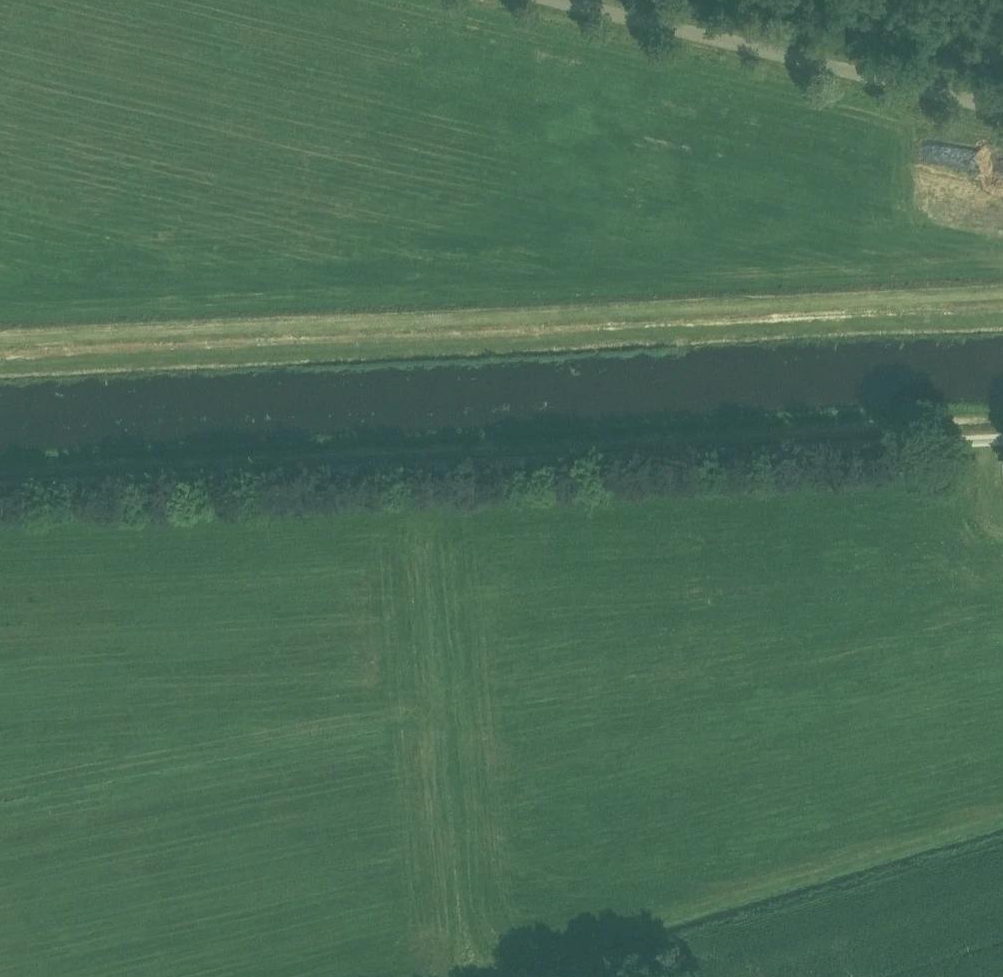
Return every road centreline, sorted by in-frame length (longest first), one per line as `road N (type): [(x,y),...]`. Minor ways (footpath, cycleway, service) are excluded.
road 1 (track): [(0,489),(1002,442)]
road 2 (track): [(1002,304),(663,326),(0,348)]
road 3 (unclassified): [(1002,107),(557,0)]

